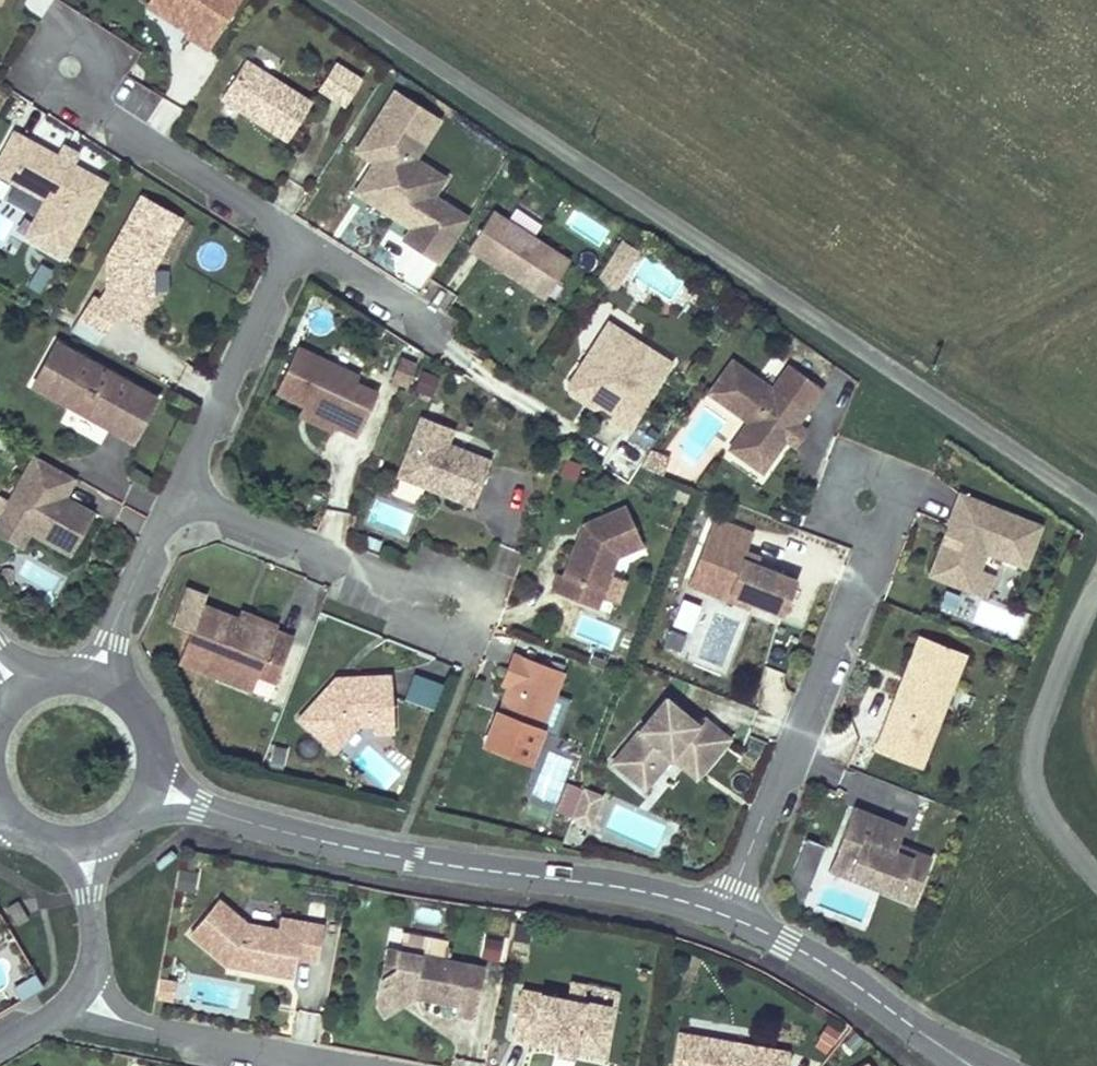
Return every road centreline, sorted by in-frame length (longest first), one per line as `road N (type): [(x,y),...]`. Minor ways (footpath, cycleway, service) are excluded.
road 1 (unclassified): [(1096,512),(335,0)]
road 2 (residential): [(720,915),(612,888),(376,856),(151,796)]
road 3 (residential): [(720,915),(872,542),(867,483)]
road 4 (residential): [(296,246),(71,95),(65,63)]
road 5 (residential): [(175,498),(452,606)]
road 6 (unclassified): [(1096,605),(1042,718),(1036,761),(1047,808),(1096,867)]
road 7 (residential): [(175,498),(296,246)]
road 8 (residential): [(947,1050),(802,954),(720,915)]
road 9 (residential): [(325,1065),(132,1027),(90,1010)]
road 10 (residential): [(95,683),(175,498)]
road 11 (residential): [(93,846),(90,1010)]
road 12 (residential): [(296,246),(407,310),(428,335)]
road 13 (residential): [(151,796),(154,740),(141,714),(95,683)]

